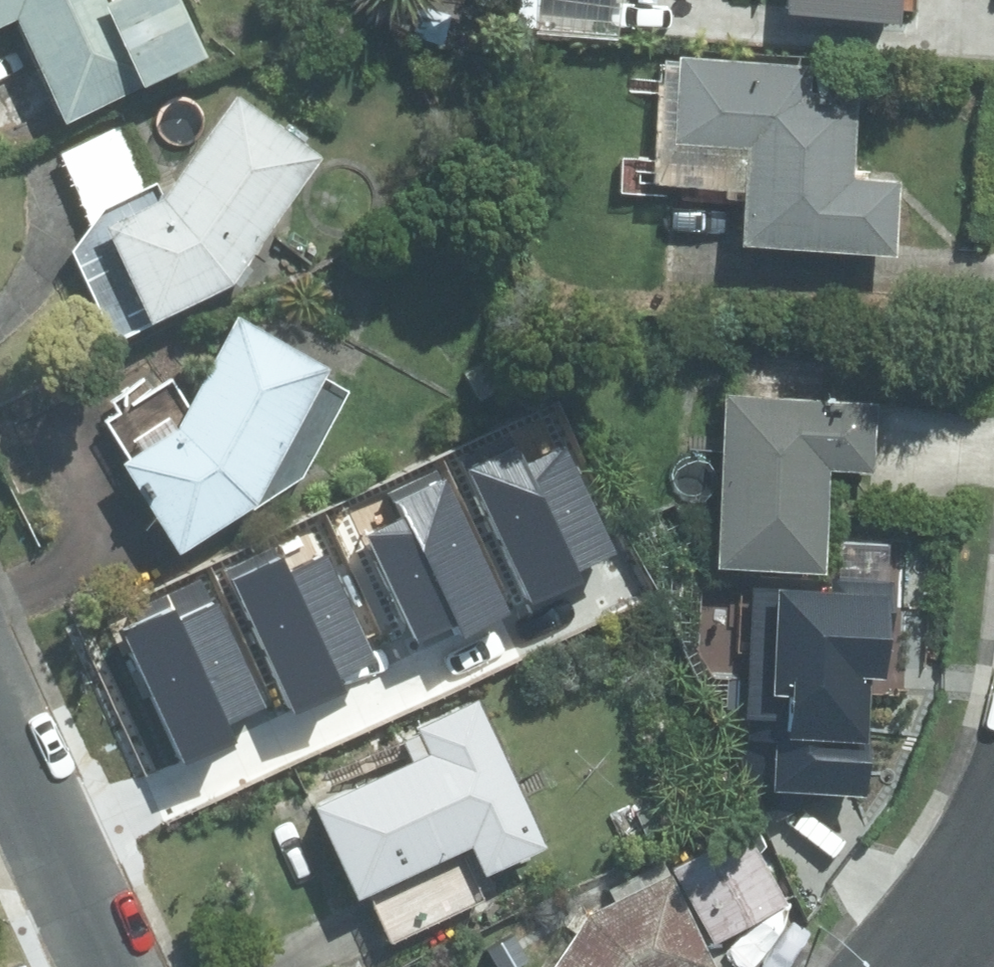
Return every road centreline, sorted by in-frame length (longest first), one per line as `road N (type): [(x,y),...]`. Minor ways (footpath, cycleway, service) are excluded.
road 1 (residential): [(117,966),(0,706)]
road 2 (residential): [(960,865),(872,966)]

